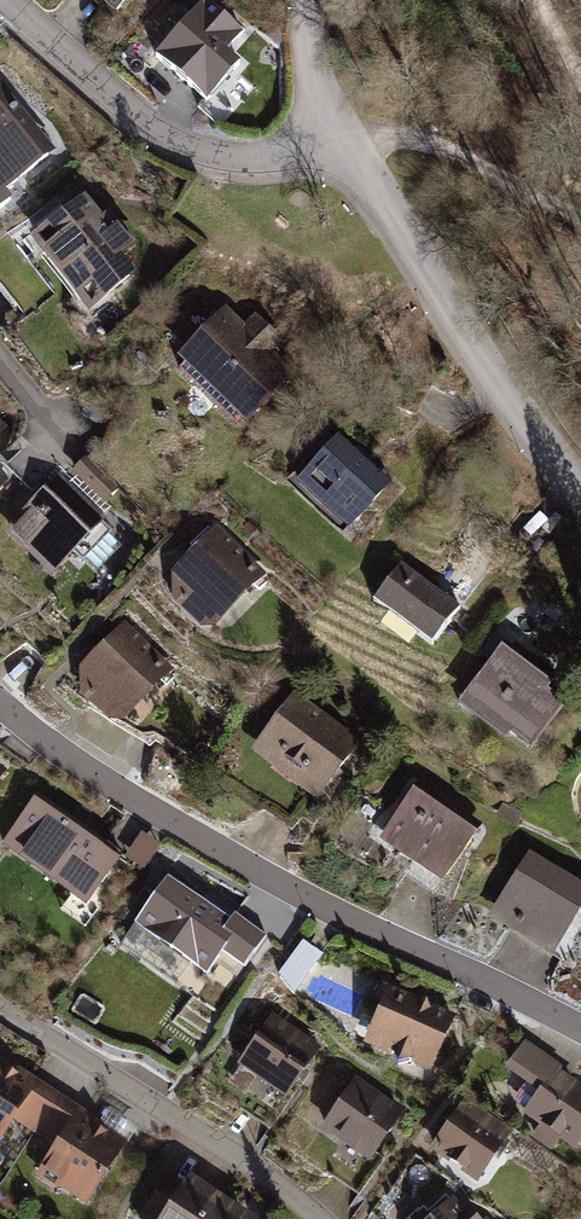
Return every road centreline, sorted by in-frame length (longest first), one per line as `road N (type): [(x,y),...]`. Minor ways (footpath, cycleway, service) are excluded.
road 1 (residential): [(580,1030),(315,904),(132,800),(0,709)]
road 2 (residential): [(580,480),(454,310),(347,142)]
road 3 (residential): [(347,142),(254,160),(199,151),(145,123),(5,0)]
road 4 (residential): [(316,1218),(252,1166),(0,1006)]
road 5 (track): [(347,142),(427,141),(580,221)]
road 6 (residential): [(347,142),(322,101),(305,44),(314,0)]

